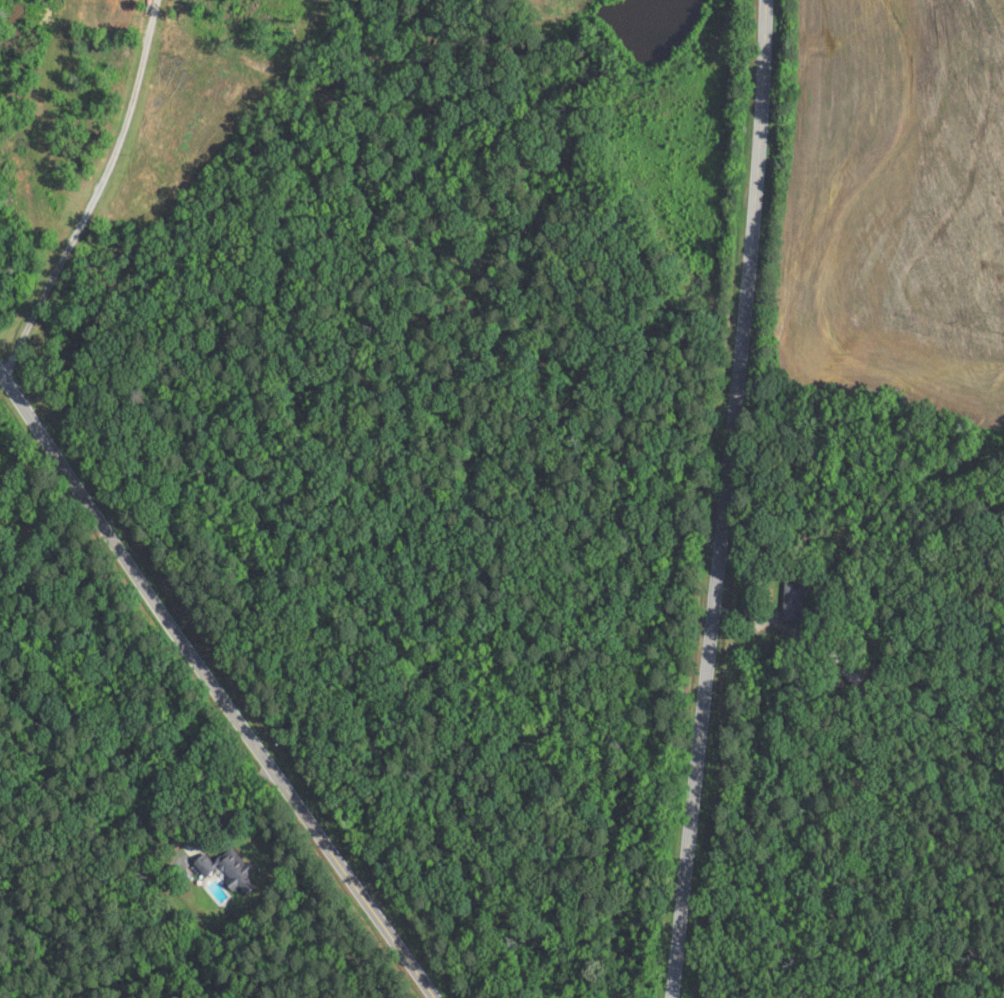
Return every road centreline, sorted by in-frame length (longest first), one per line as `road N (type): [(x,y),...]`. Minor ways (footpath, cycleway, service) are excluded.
road 1 (secondary): [(678,997),(784,90),(781,0)]
road 2 (tertiary): [(437,997),(0,360)]

